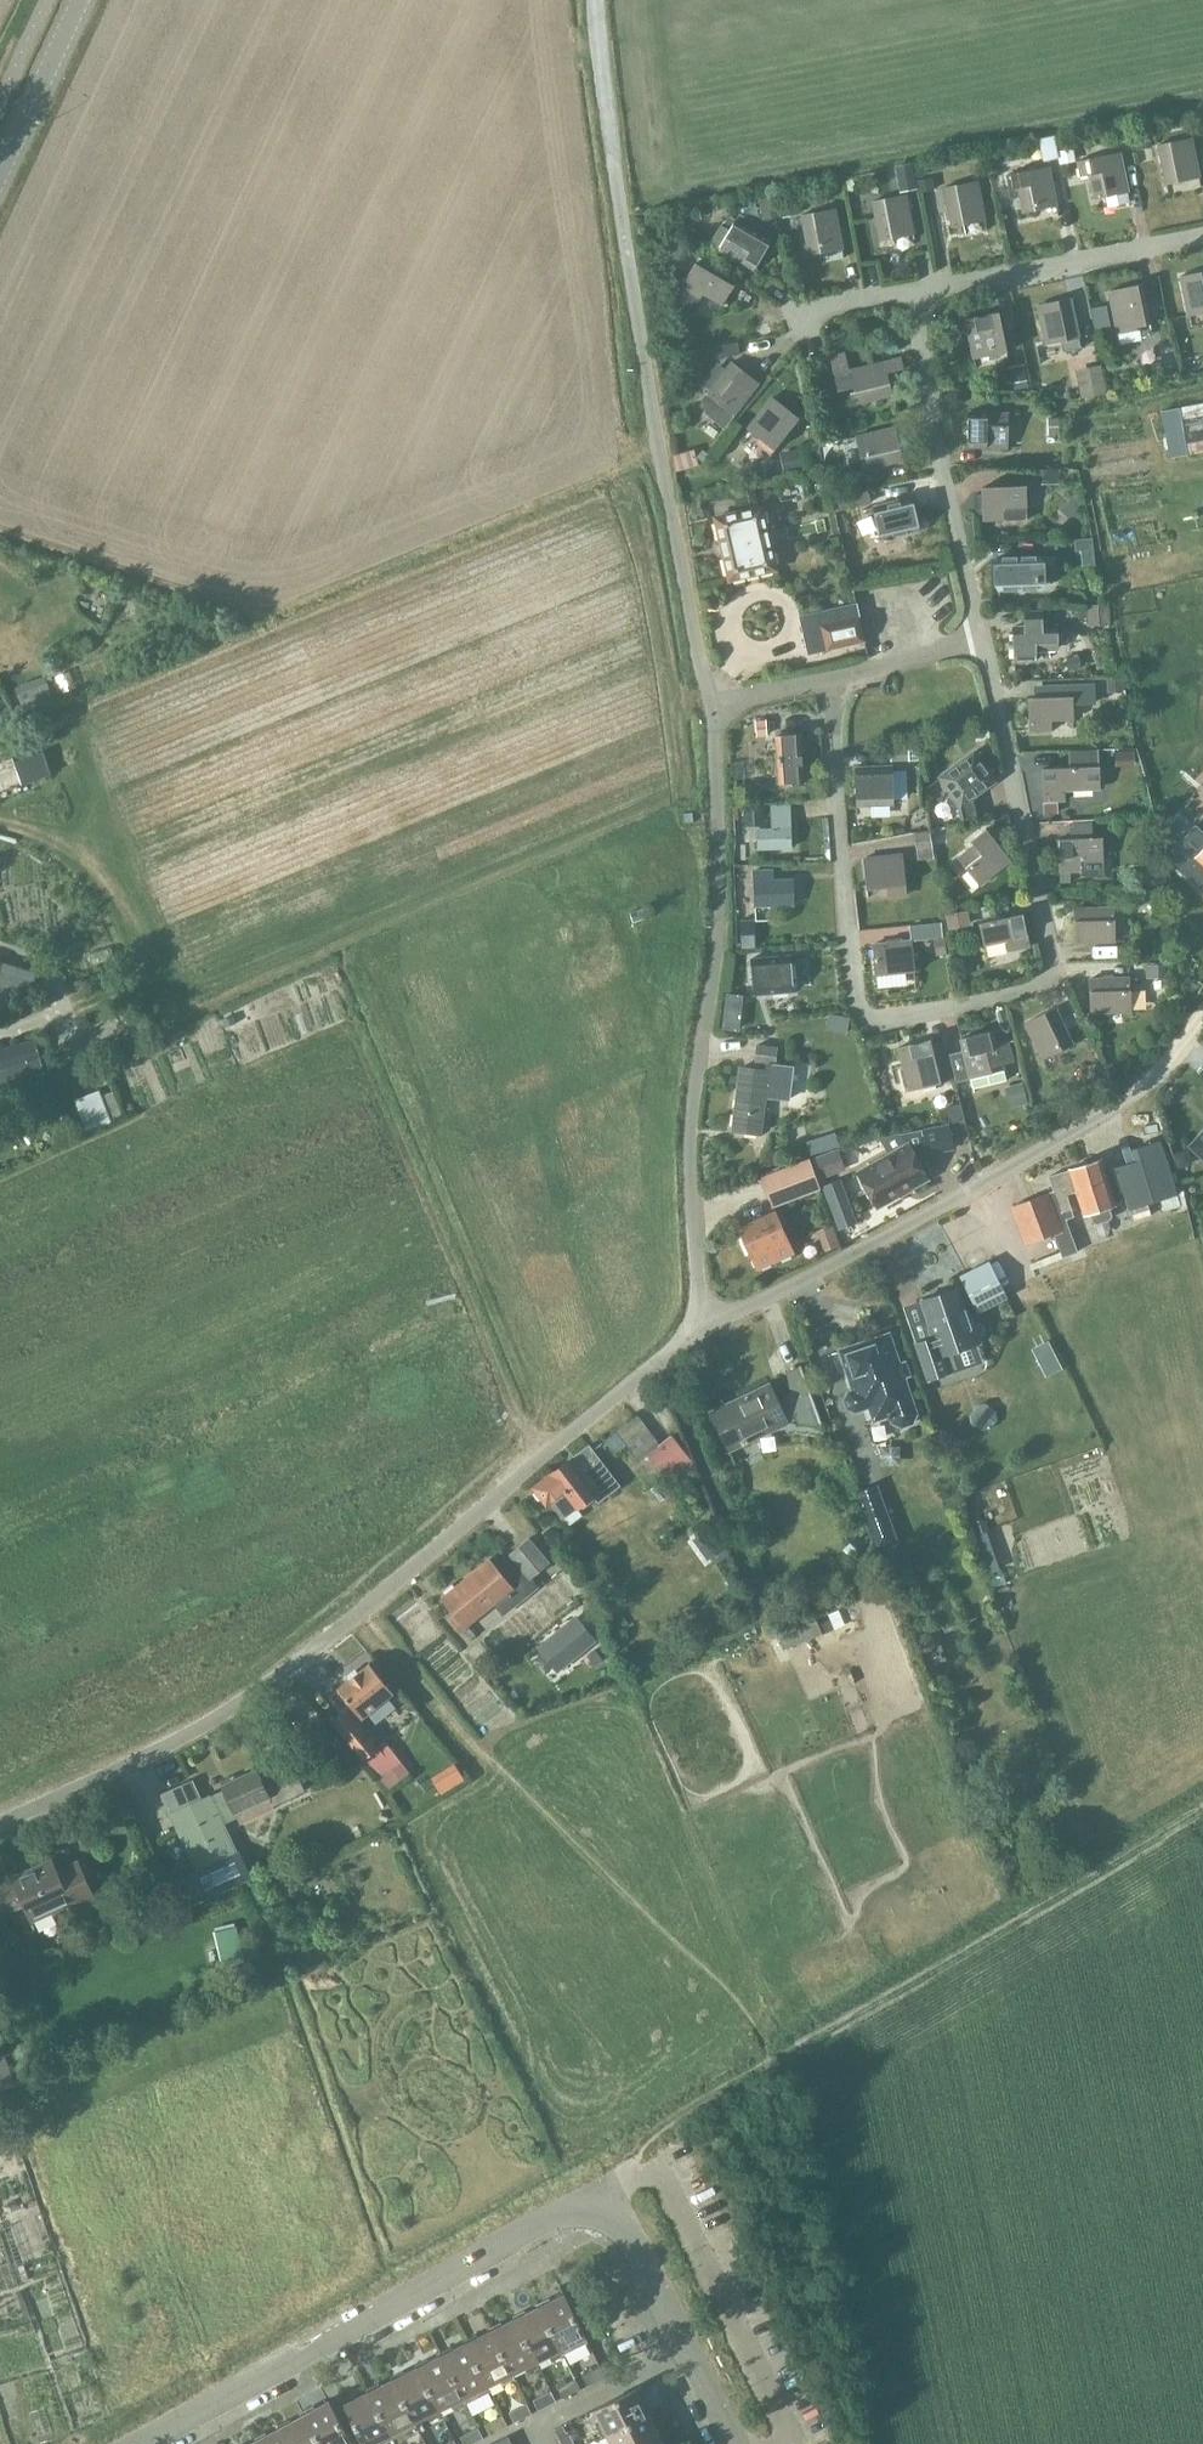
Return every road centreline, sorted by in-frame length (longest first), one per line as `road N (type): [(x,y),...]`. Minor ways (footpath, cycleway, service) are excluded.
road 1 (residential): [(979,652),(1056,972),(1047,984),(895,1021),(870,1018),(854,996),(830,682)]
road 2 (residential): [(0,1825),(259,1692),(702,1323)]
road 3 (residential): [(702,1323),(688,1109),(720,936),(717,704),(830,682)]
road 4 (track): [(608,2195),(640,2144),(1202,1804)]
road 5 (track): [(717,704),(638,336),(595,0)]
road 6 (track): [(363,1609),(493,1772),(730,1990),(761,2035),(769,2065)]
road 7 (residential): [(702,1323),(762,1306),(1029,1162),(1166,1066),(1202,1022)]
road 8 (residential): [(149,2443),(608,2195)]
road 9 (residential): [(979,652),(907,294)]
road 10 (residential): [(907,294),(1202,237)]
road 11 (residential): [(737,2443),(608,2195)]
road 12 (secondary): [(0,182),(84,0)]
road 13 (track): [(1069,1294),(1019,1285),(976,1193)]
road 14 (residential): [(830,682),(979,652)]

